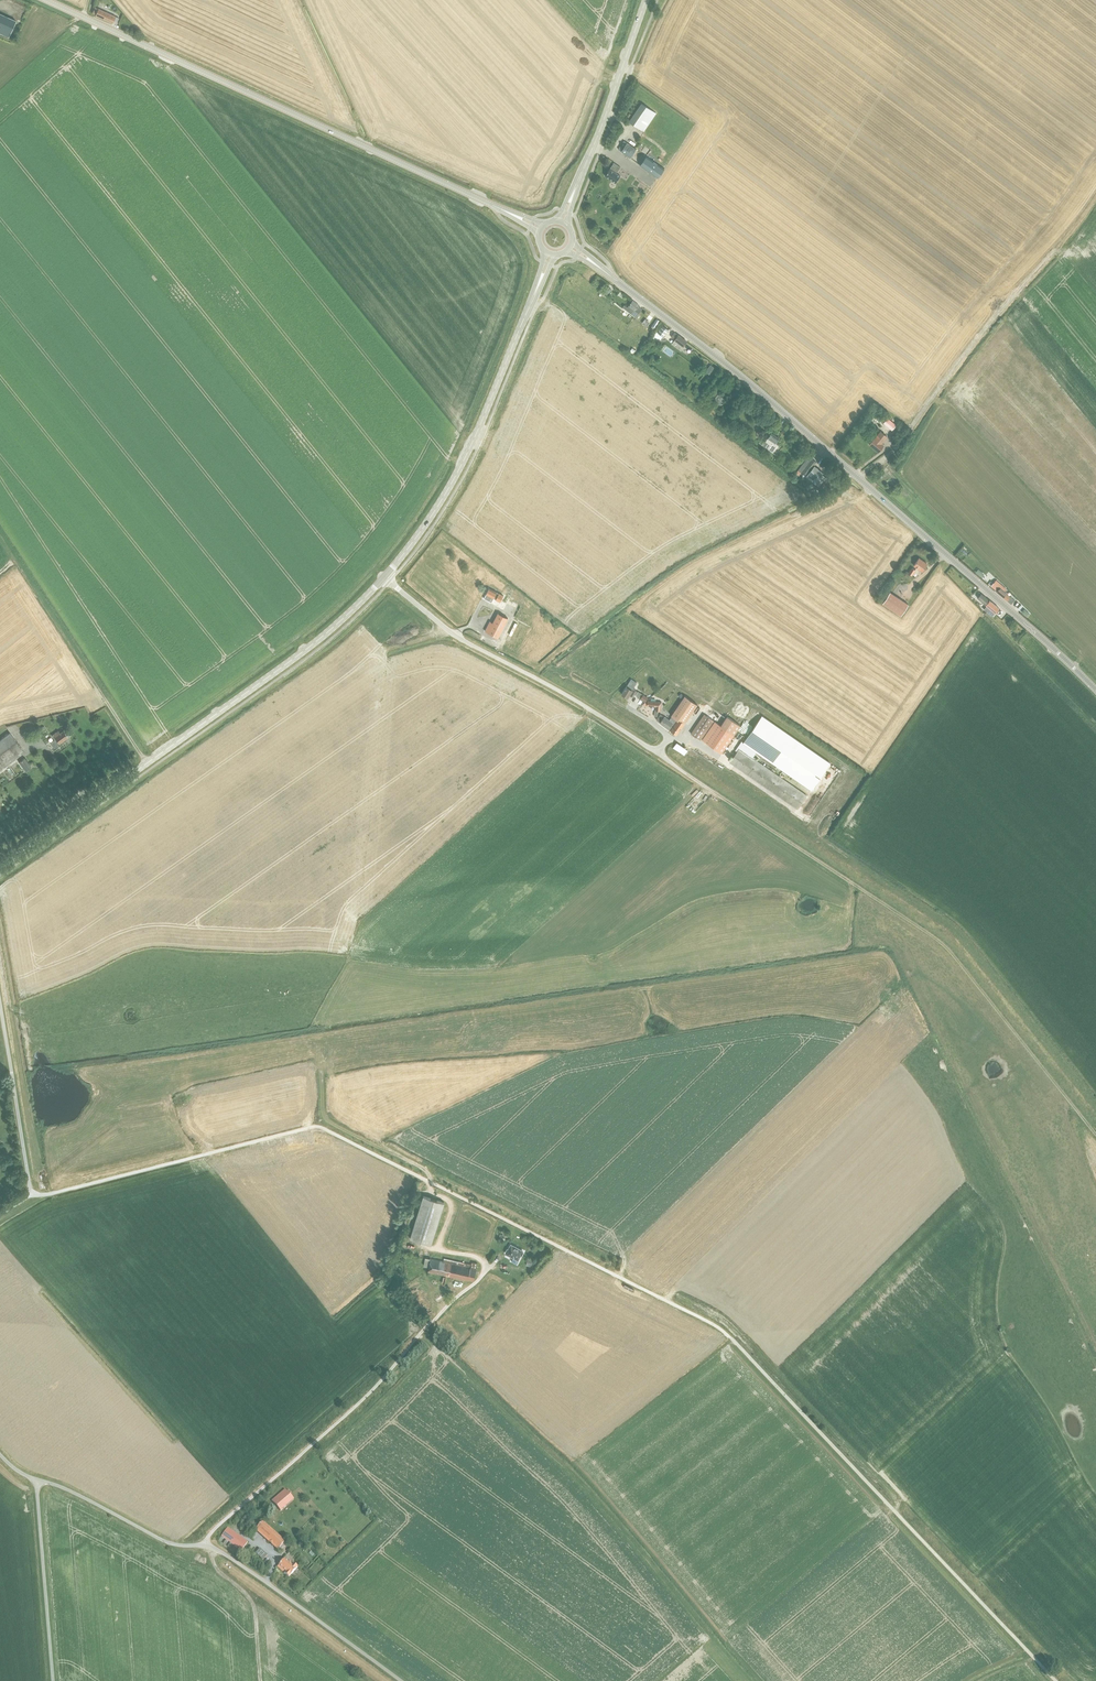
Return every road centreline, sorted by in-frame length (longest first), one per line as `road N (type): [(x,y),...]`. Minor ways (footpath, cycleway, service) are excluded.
road 1 (unclassified): [(1056,1680),(721,1329),(328,1130),(311,1126),(28,1193)]
road 2 (secondary): [(1095,690),(743,379),(594,264)]
road 3 (track): [(1095,1134),(935,937),(686,774)]
road 4 (tertiary): [(515,216),(46,0)]
road 5 (secondary): [(385,576),(276,673),(0,868)]
road 6 (unclassified): [(36,1482),(171,1545),(225,1553),(402,1680)]
road 7 (secondary): [(539,282),(461,466),(385,576)]
road 8 (unclassified): [(657,753),(465,641),(385,576)]
road 9 (track): [(0,536),(147,764)]
road 10 (secondary): [(575,191),(646,0)]
road 11 (unclassified): [(36,1482),(53,1680)]
road 12 (unclassified): [(12,1074),(28,1193)]

